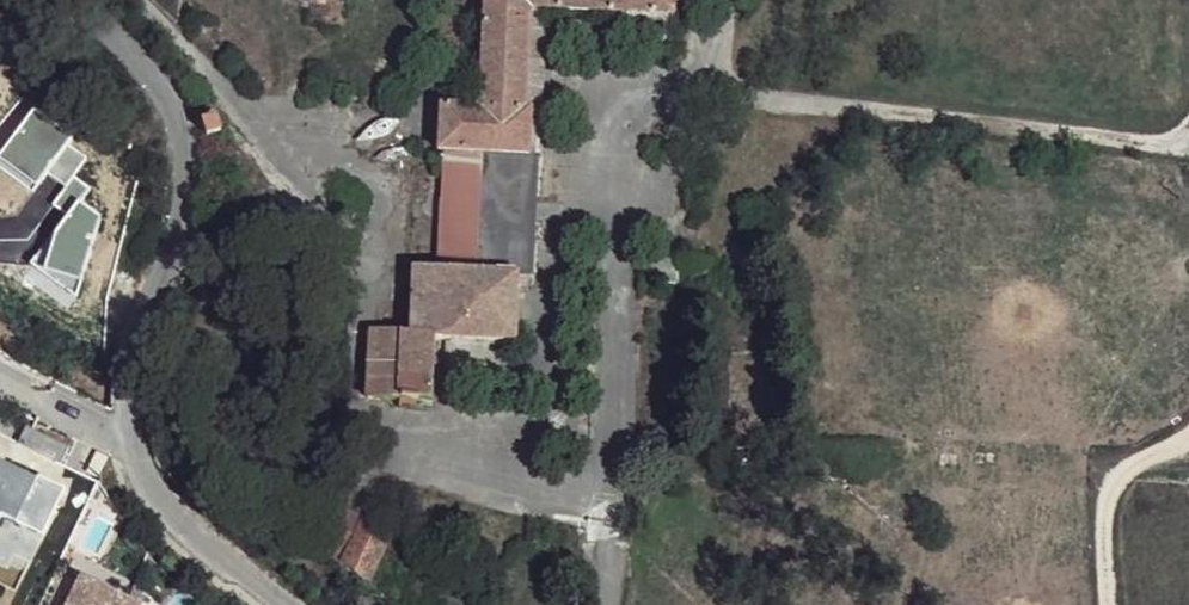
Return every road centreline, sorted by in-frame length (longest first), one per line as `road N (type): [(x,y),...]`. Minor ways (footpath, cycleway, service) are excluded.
road 1 (residential): [(72,0),(171,115),(183,161),(169,260),(132,375),(134,443),(152,485),(195,539),(278,604)]

